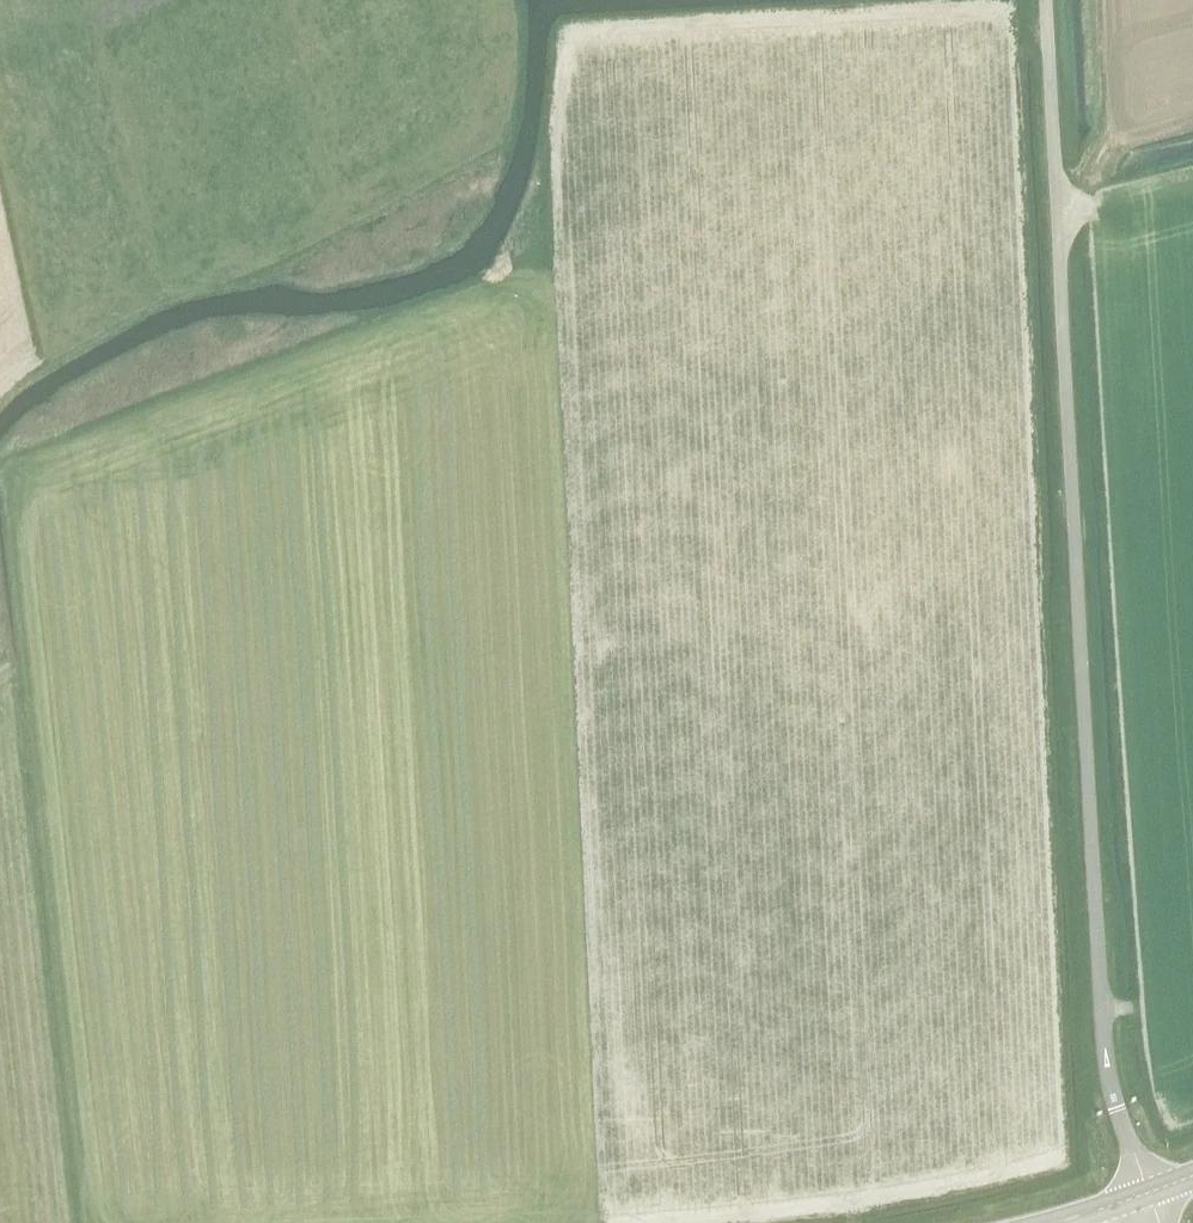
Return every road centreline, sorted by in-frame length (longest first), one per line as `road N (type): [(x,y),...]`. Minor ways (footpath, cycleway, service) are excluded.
road 1 (unclassified): [(1149,1190),(1115,1099),(1104,1035),(1045,0)]

